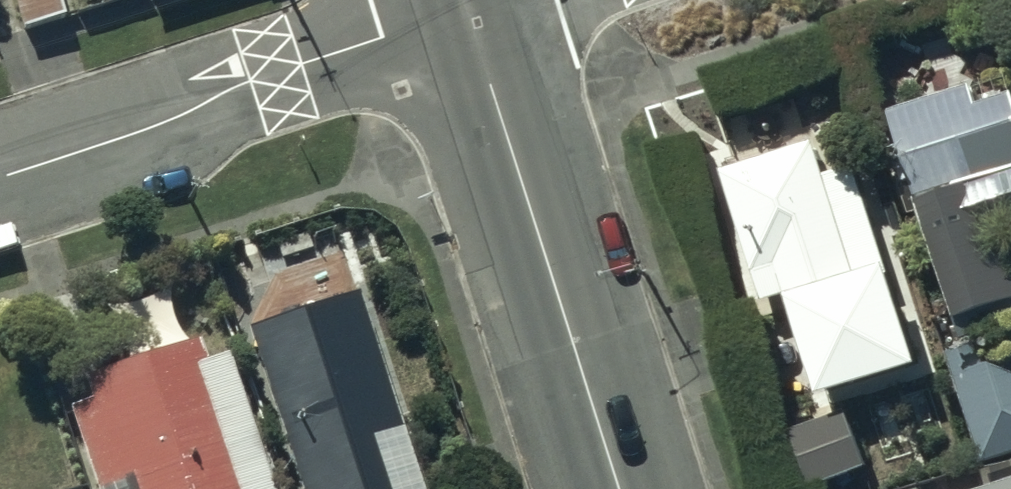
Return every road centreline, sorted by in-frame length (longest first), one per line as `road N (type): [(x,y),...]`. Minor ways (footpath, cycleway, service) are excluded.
road 1 (tertiary): [(468,13),(621,488)]
road 2 (residential): [(468,13),(279,73),(148,129),(0,177)]

